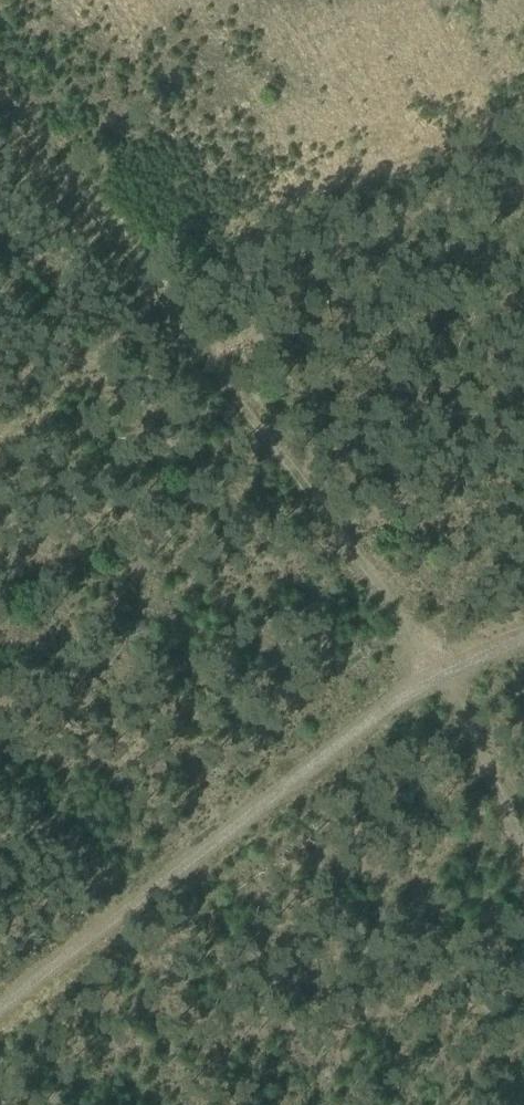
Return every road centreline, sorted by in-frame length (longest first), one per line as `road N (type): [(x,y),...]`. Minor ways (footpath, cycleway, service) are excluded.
road 1 (track): [(0,103),(449,668)]
road 2 (track): [(449,668),(0,1008)]
road 3 (track): [(523,851),(449,668)]

